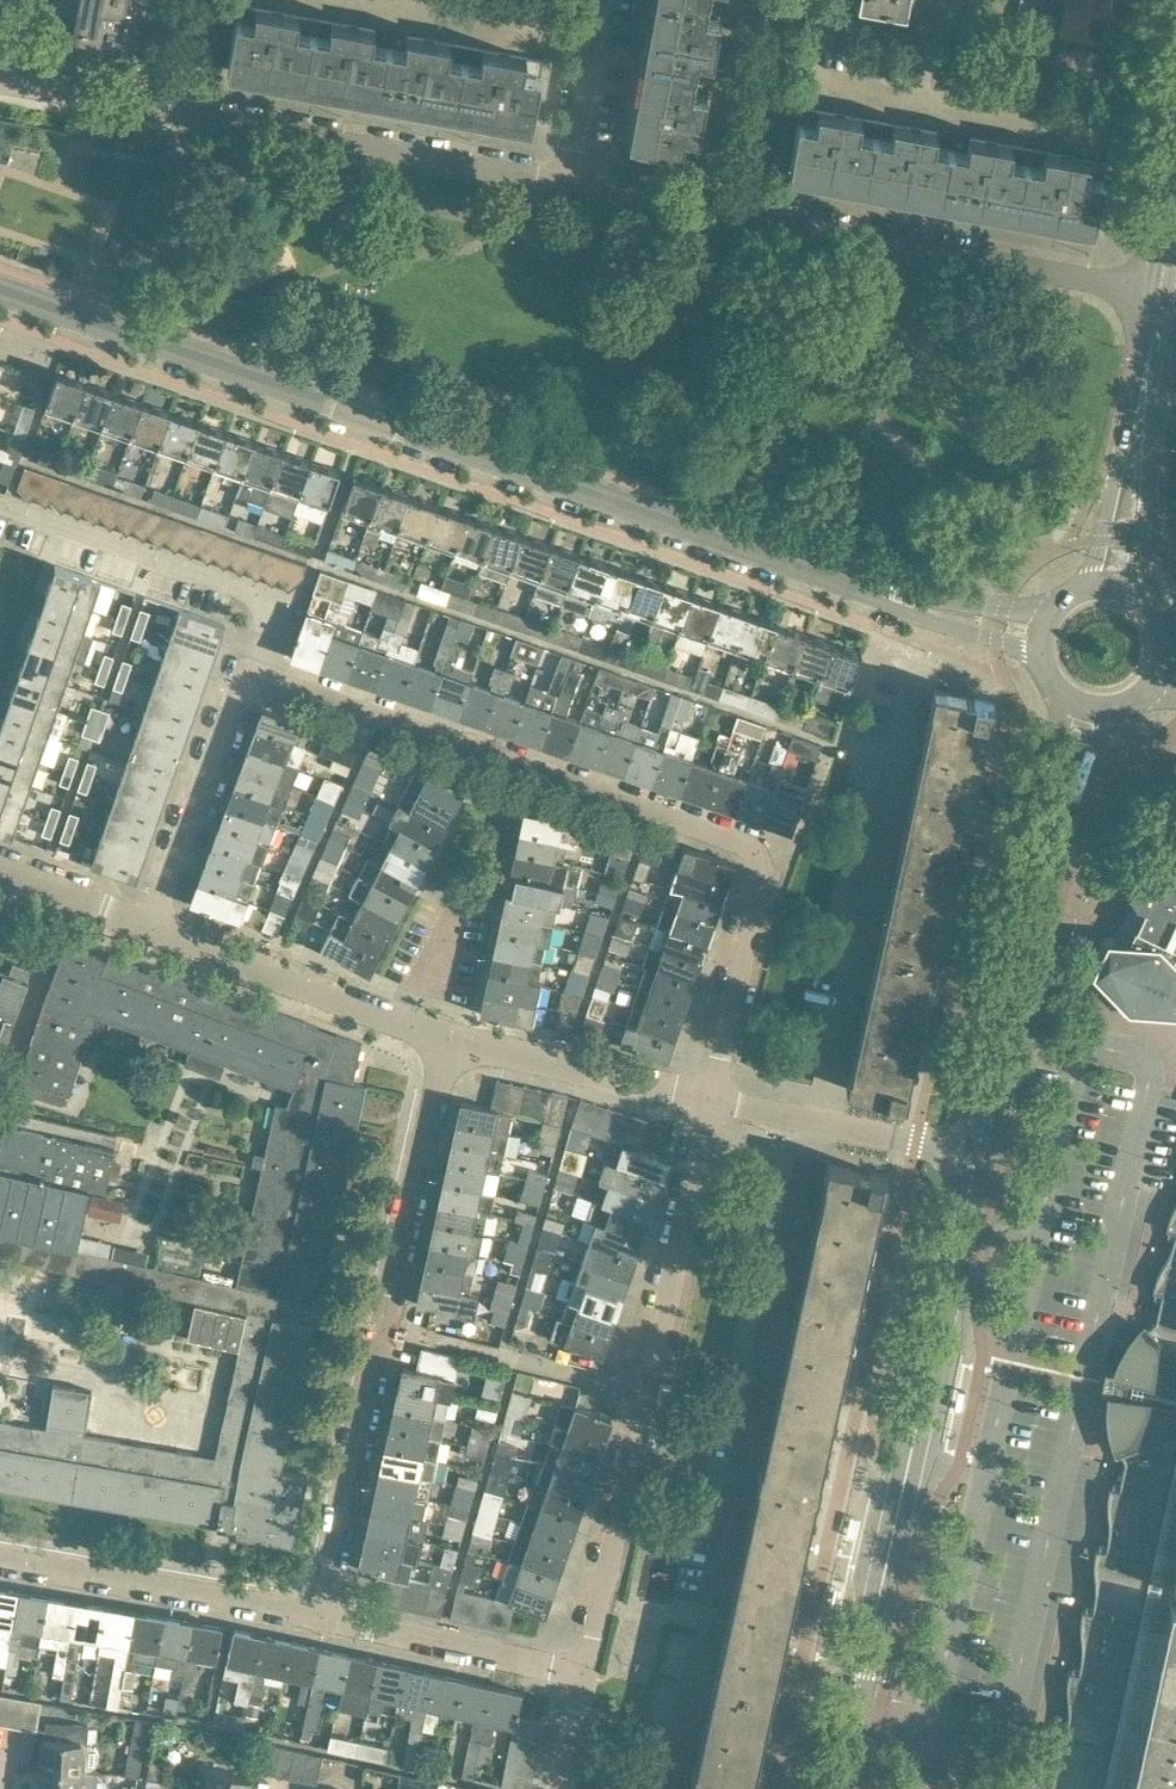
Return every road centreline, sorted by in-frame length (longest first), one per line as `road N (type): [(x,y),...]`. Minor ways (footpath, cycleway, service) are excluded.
road 1 (residential): [(888,596),(0,290)]
road 2 (residential): [(706,1102),(758,881),(758,864),(743,848),(247,670)]
road 3 (residential): [(976,1155),(836,1788)]
road 4 (residential): [(1148,296),(566,184)]
road 5 (unclassified): [(323,1617),(444,1044)]
road 6 (residential): [(586,1673),(706,1102)]
road 7 (residential): [(718,1600),(817,1122)]
road 8 (residential): [(817,1122),(913,684)]
road 9 (residential): [(566,184),(133,107)]
road 10 (residential): [(247,670),(265,622),(264,605),(248,591),(0,505)]
road 11 (residential): [(323,1617),(0,1561)]
road 12 (residential): [(1148,296),(1126,437),(1079,586)]
road 13 (residential): [(1036,877),(976,1155)]
road 14 (unclassified): [(247,670),(151,930)]
road 15 (residential): [(408,1029),(151,930)]
road 16 (residential): [(586,1673),(323,1617)]
road 17 (residential): [(706,1102),(444,1044)]
road 18 (residential): [(1145,595),(1144,550),(1175,330)]
road 19 (residential): [(1175,80),(930,33)]
road 20 (residential): [(1122,134),(917,96)]
road 21 (residential): [(1057,691),(1036,877)]
road 22 (unclassified): [(566,184),(598,0)]
road 23 (residential): [(1036,877),(1098,734),(1117,711)]
road 24 (residential): [(888,596),(927,617),(1040,652)]
road 25 (residential): [(976,1155),(817,1122)]
road 26 (residential): [(151,930),(0,874)]
road 27 (residential): [(1047,616),(888,596)]
road 28 (residential): [(1175,143),(1148,296)]
road 29 (residential): [(675,1788),(711,1637)]
road 30 (unclassified): [(408,1029),(459,898)]
road 31 (residential): [(133,107),(0,81)]

